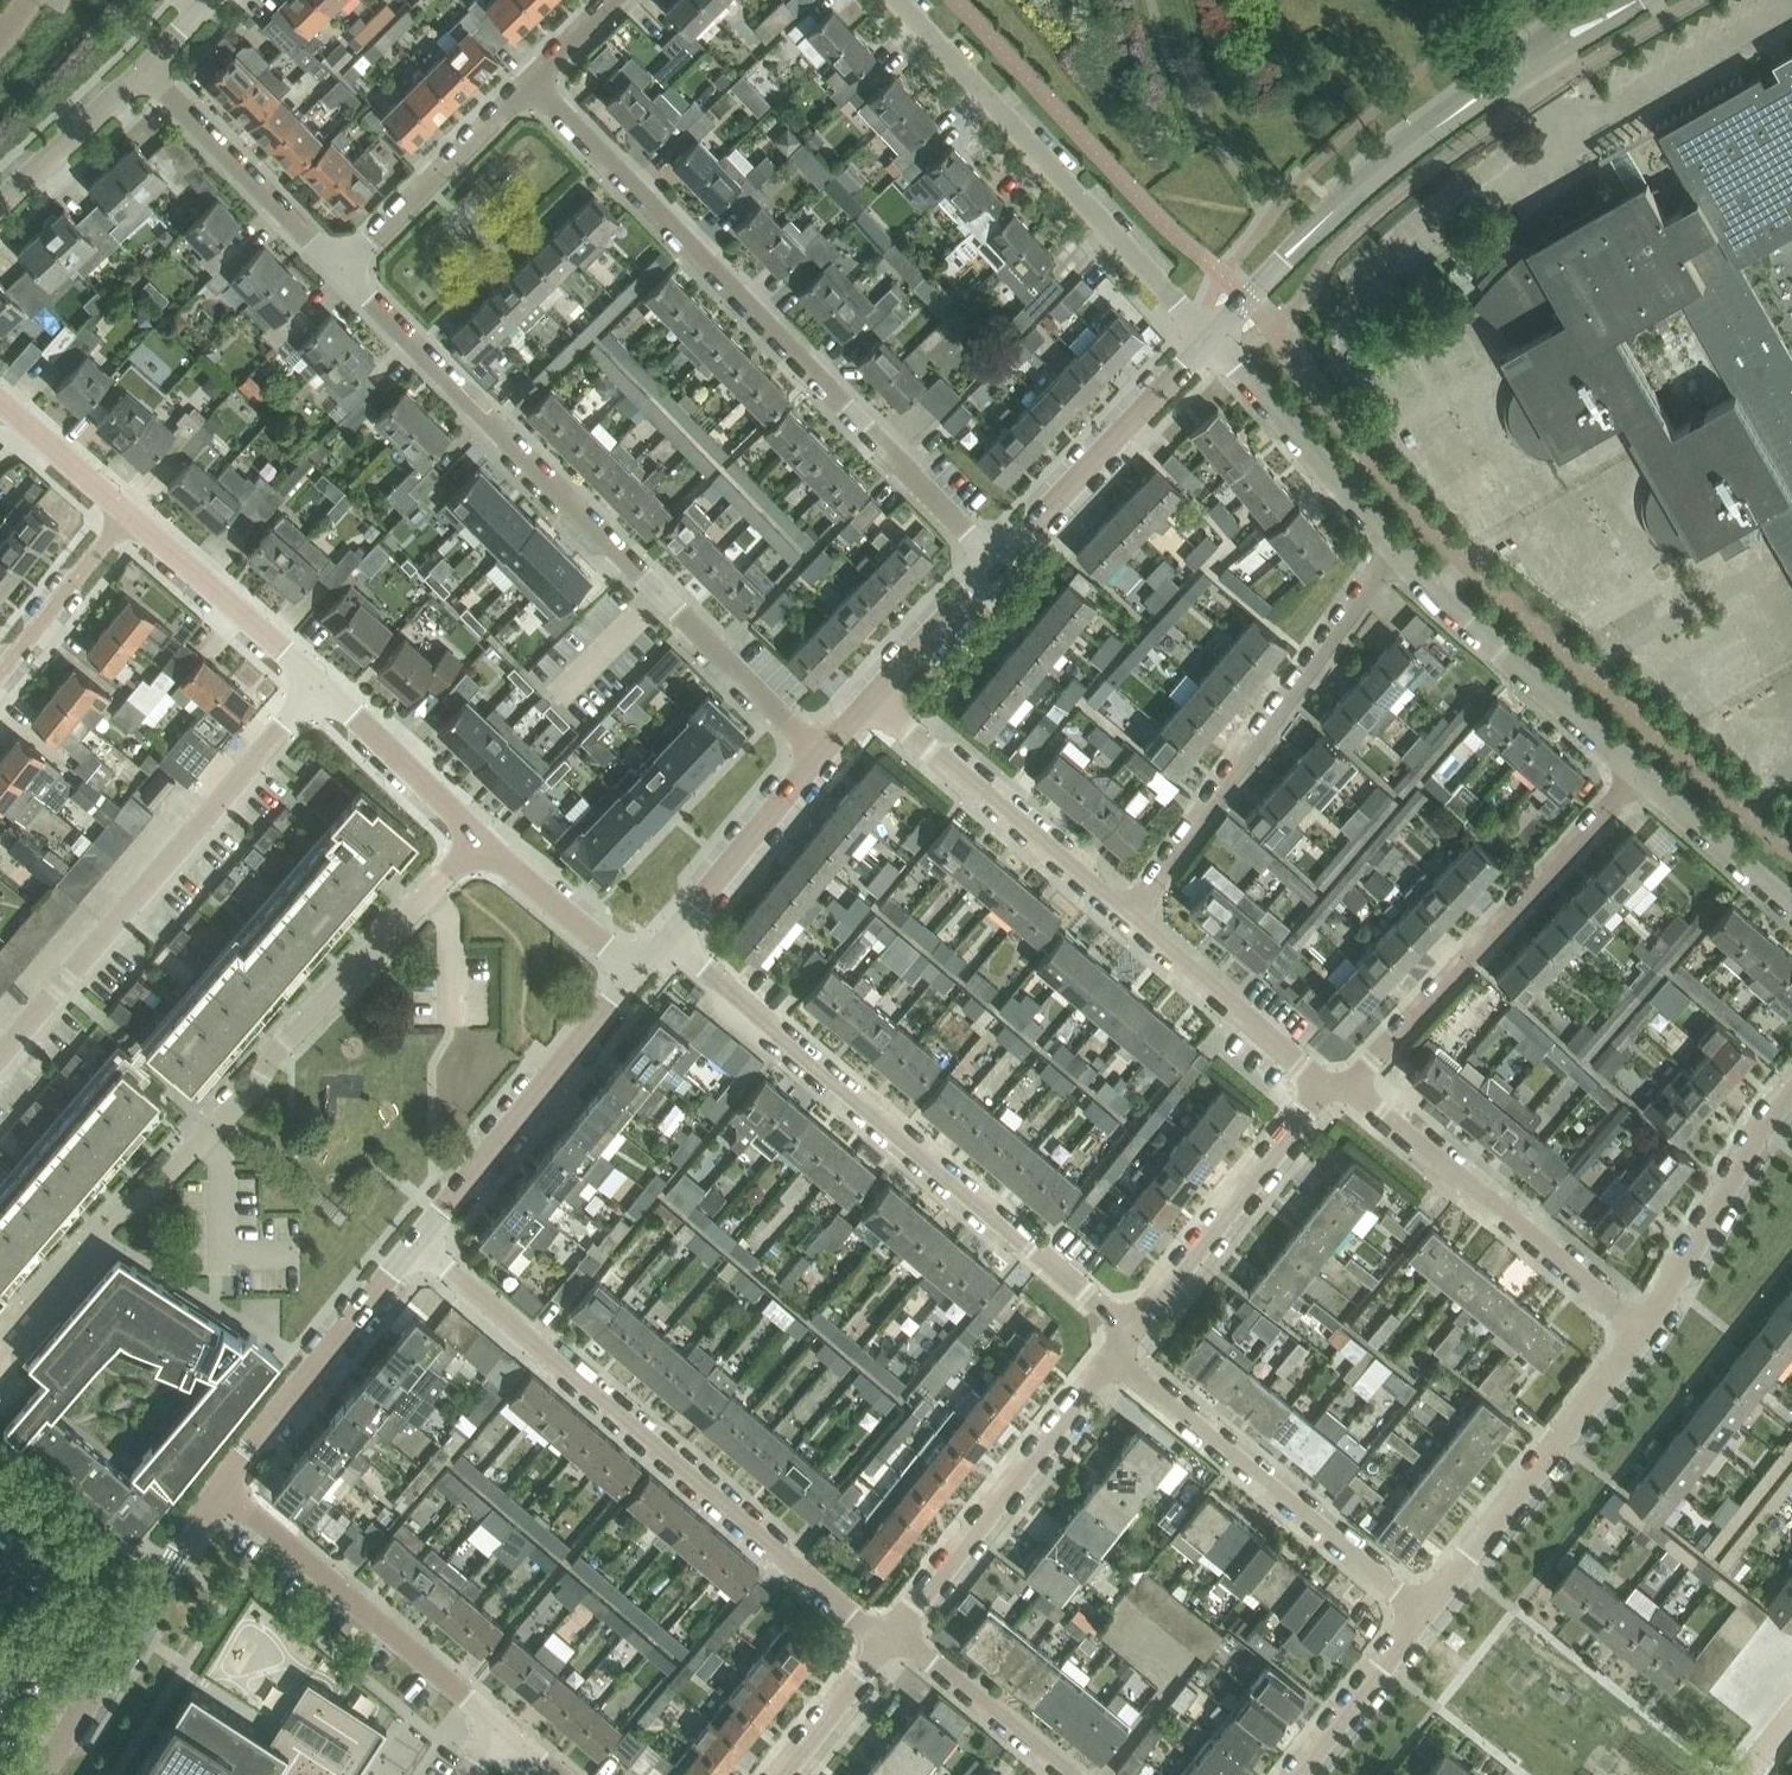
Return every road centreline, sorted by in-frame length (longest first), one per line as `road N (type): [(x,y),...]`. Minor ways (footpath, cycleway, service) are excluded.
road 1 (residential): [(0,1345),(123,1209),(163,1183),(242,1101),(286,1041),(475,840)]
road 2 (residential): [(345,264),(820,755)]
road 3 (residential): [(997,563),(534,82)]
road 4 (residential): [(896,1633),(858,1620),(414,1240)]
road 5 (residential): [(671,934),(1132,1331)]
road 6 (unclassified): [(1211,338),(1339,202),(1412,142),(1524,61),(1632,0)]
road 7 (residential): [(0,1055),(320,685)]
road 8 (residential): [(1211,338),(898,0)]
road 9 (residential): [(1395,550),(1131,918)]
road 10 (residential): [(1349,1090),(1643,775)]
road 11 (residential): [(1112,1360),(1423,1617)]
road 12 (residential): [(1640,1331),(1349,1090)]
road 13 (residential): [(218,1488),(501,1728)]
road 14 (residential): [(1423,1617),(1640,1331)]
road 15 (residential): [(637,969),(414,1240)]
road 16 (residential): [(896,1633),(1112,1360)]
road 17 (residential): [(1131,918),(871,701)]
road 18 (residential): [(218,1488),(42,1774)]
road 19 (residential): [(1643,775),(1395,550)]
road 20 (residential): [(414,1240),(218,1488)]
road 21 (residential): [(1132,1331),(1327,1087)]
road 22 (residential): [(997,563),(1211,338)]
road 23 (residential): [(1640,1331),(1764,1118),(1791,1085)]
road 24 (residential): [(1395,550),(1211,338)]
road 25 (residential): [(345,264),(146,69)]
road 26 (residential): [(534,82),(345,264)]
road 27 (residential): [(320,685),(124,515)]
road 28 (residential): [(1327,1087),(1131,918)]
road 29 (residential): [(671,934),(820,755)]
road 30 (residential): [(1069,1774),(896,1633)]
road 31 (residential): [(475,840),(320,685)]
road 32 (residential): [(475,840),(637,969)]
road 33 (residential): [(1296,1774),(1423,1617)]
road 34 (residential): [(0,670),(124,515)]
road 35 (residential): [(1791,907),(1643,775)]
road 36 (residential): [(0,203),(146,69)]
road 37 (residential): [(871,701),(997,563)]
road 38 (residential): [(781,1774),(896,1633)]
road 39 (residential): [(124,515),(0,407)]

